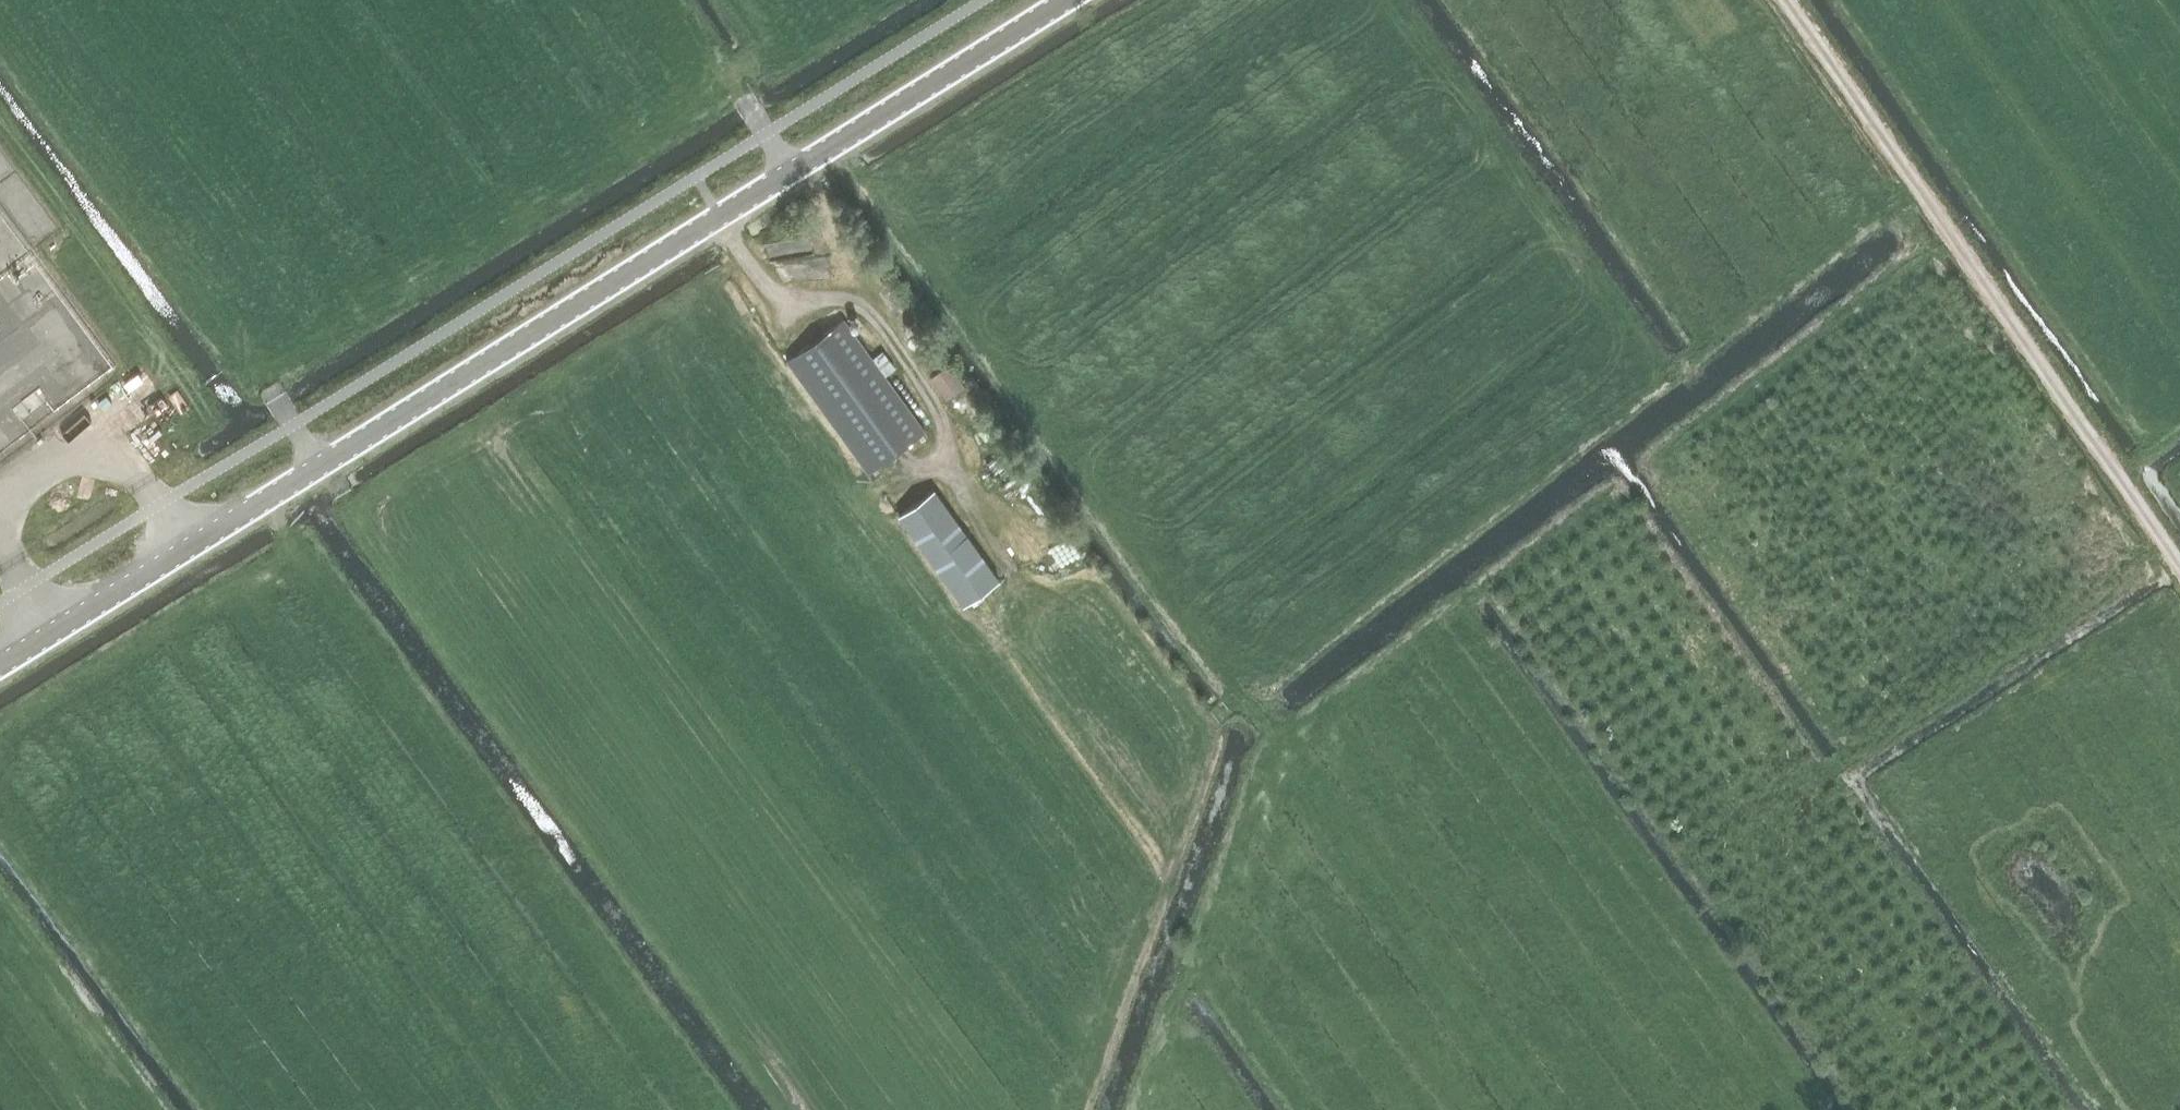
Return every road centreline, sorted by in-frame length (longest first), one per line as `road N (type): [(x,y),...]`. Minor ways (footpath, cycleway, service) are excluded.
road 1 (secondary): [(0,663),(1063,0)]
road 2 (unclassified): [(2179,562),(1788,0)]

